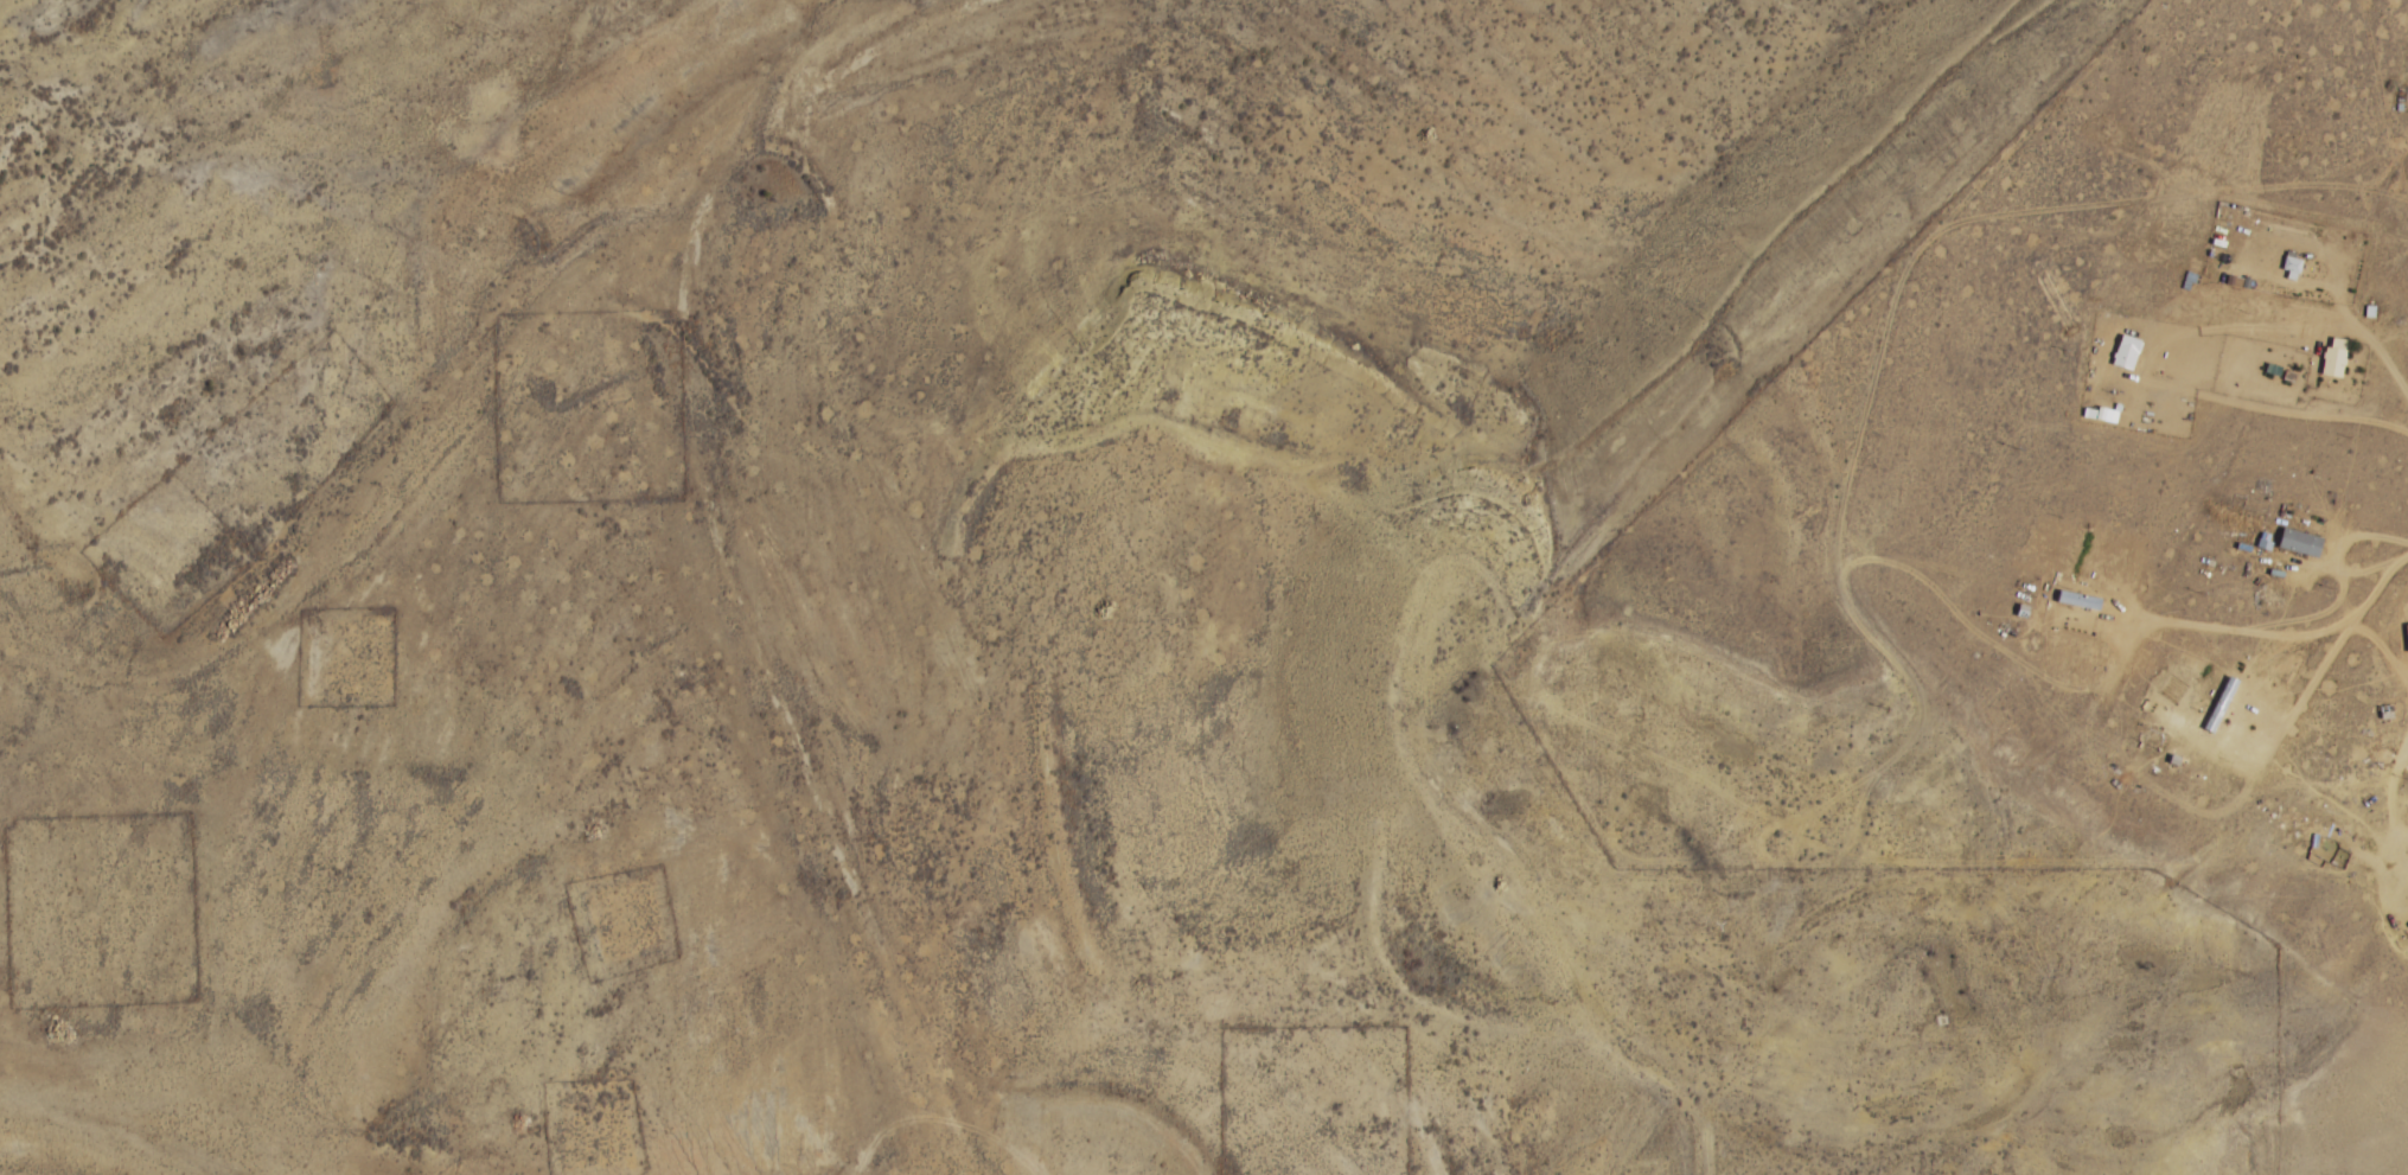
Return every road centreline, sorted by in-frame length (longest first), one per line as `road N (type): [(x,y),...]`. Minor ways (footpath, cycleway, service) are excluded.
road 1 (track): [(840,1174),(883,1126),(906,1116),(1004,1141),(1050,1174)]
road 2 (track): [(1700,1174),(1716,1093),(1755,1055),(1773,1014),(1774,949)]
road 3 (track): [(1774,949),(1791,906),(1780,886),(1758,888),(1755,907),(1755,922),(1774,949)]

